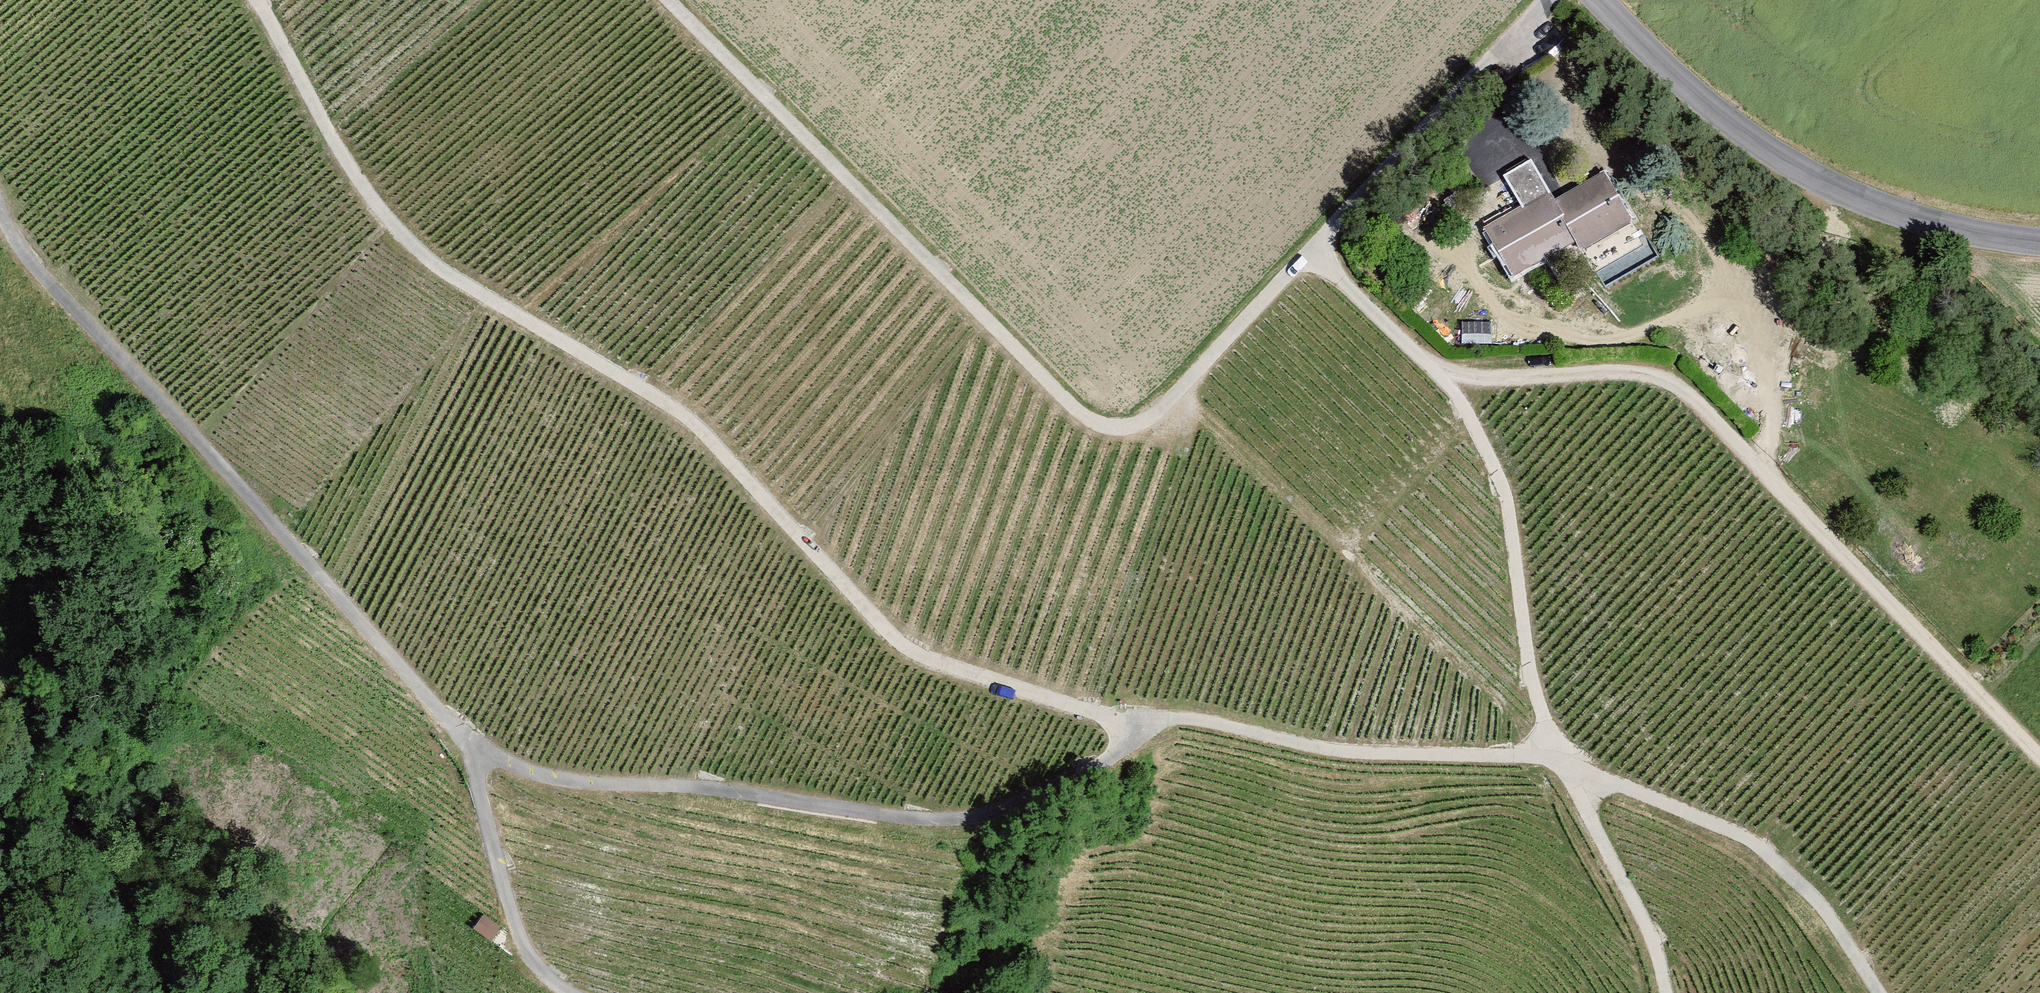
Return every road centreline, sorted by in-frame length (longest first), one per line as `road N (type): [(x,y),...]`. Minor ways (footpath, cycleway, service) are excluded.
road 1 (track): [(261,0),(373,205),(451,274),(679,410),(897,653),(1142,711),(1388,748),(1555,761),(1753,843),(1818,902),(1878,992)]
road 2 (track): [(671,0),(1085,410),(1128,424),(1166,404),(1310,249),(1446,393),(1499,484),(1555,761),(1646,927),(1665,992)]
road 3 (track): [(571,992),(555,986),(518,937),(472,746),(11,240),(0,215)]
road 4 (track): [(1446,393),(1623,375),(1659,378),(1692,395),(2039,760)]
road 5 (track): [(1142,711),(1094,765),(985,823),(886,824),(679,790),(557,782),(472,746)]
road 6 (tertiary): [(1599,0),(1695,93),(1814,174),(1936,221),(2039,239)]
road 7 (track): [(0,695),(53,801),(195,992)]
road 8 (track): [(1548,0),(1310,249)]

